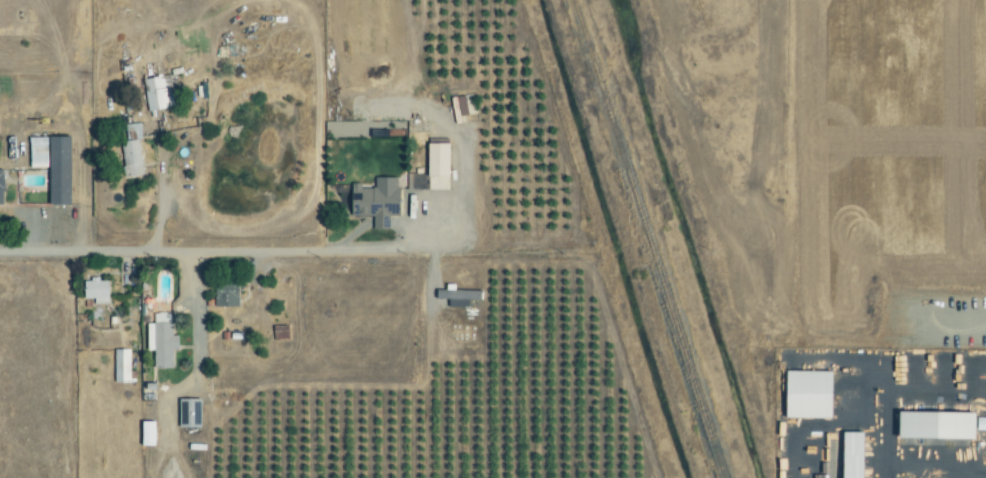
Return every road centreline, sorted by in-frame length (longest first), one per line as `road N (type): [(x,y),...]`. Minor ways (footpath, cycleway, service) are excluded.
road 1 (residential): [(0,250),(473,244)]

